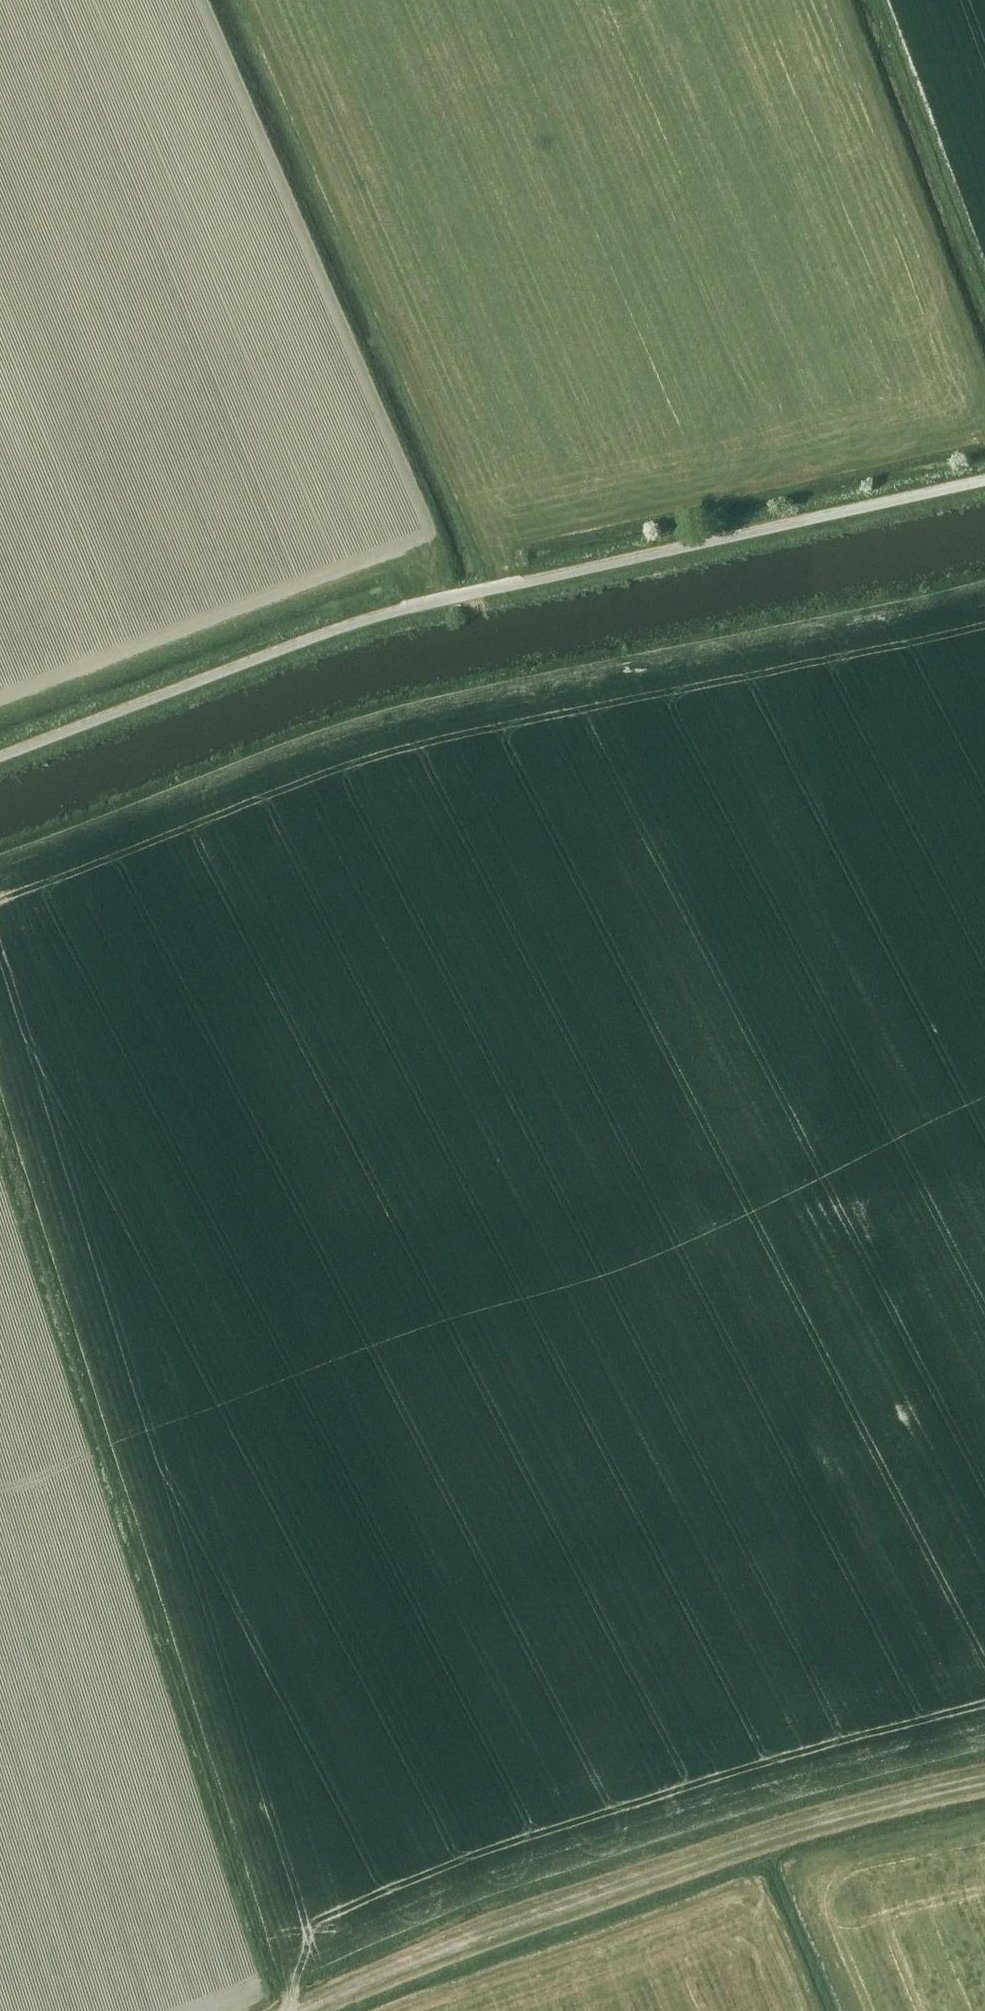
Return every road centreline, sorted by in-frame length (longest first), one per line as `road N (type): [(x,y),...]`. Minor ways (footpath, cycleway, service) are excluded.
road 1 (track): [(303,2010),(530,1922),(984,1785)]

